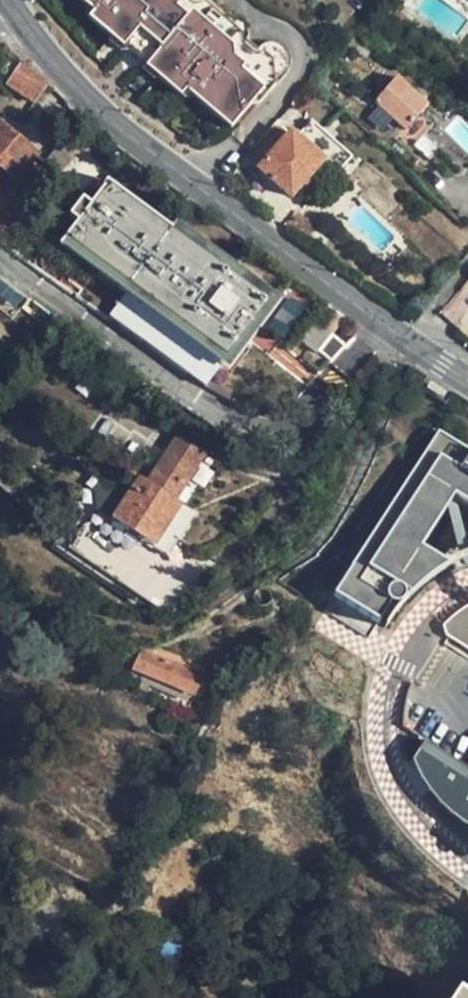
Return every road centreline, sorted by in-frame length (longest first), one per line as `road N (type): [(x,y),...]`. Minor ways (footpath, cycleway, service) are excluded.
road 1 (tertiary): [(8,0),(104,121),(467,384)]

